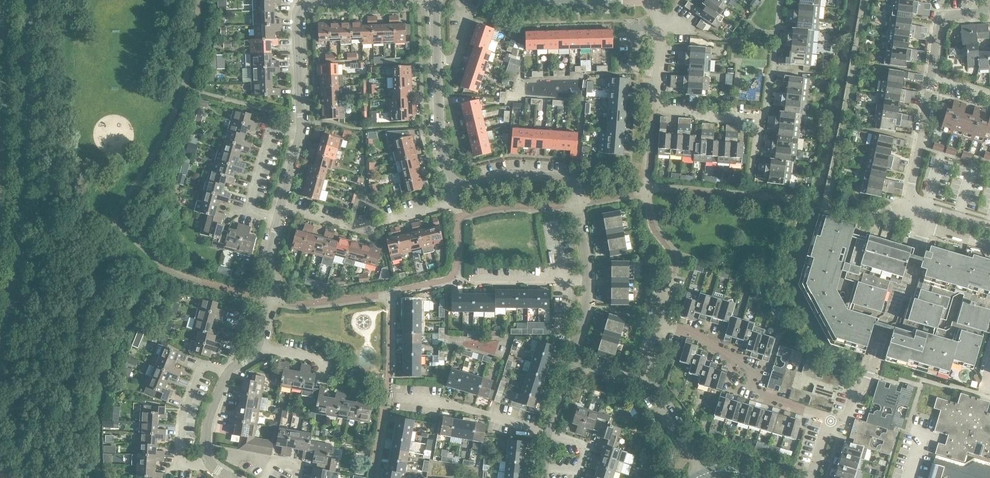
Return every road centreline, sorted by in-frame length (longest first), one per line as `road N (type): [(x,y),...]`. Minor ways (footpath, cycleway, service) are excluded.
road 1 (secondary): [(0,359),(21,208),(31,0)]
road 2 (residential): [(832,420),(846,417),(869,375),(929,209)]
road 3 (residential): [(587,280),(571,179),(517,174),(451,188)]
road 4 (residential): [(832,420),(756,395),(704,334),(659,322)]
road 5 (residential): [(751,195),(781,0)]
road 6 (residential): [(451,188),(439,134),(435,0)]
road 7 (residential): [(208,464),(183,465),(184,414),(202,363),(231,376)]
road 8 (residential): [(548,435),(391,399)]
road 9 (residential): [(929,209),(908,202),(931,77)]
road 10 (residential): [(278,219),(249,210),(273,130),(302,122)]
road 11 (residential): [(259,354),(272,299),(267,254),(278,219)]
road 12 (residential): [(646,0),(520,0)]
road 13 (residential): [(302,122),(297,14),(308,0)]

